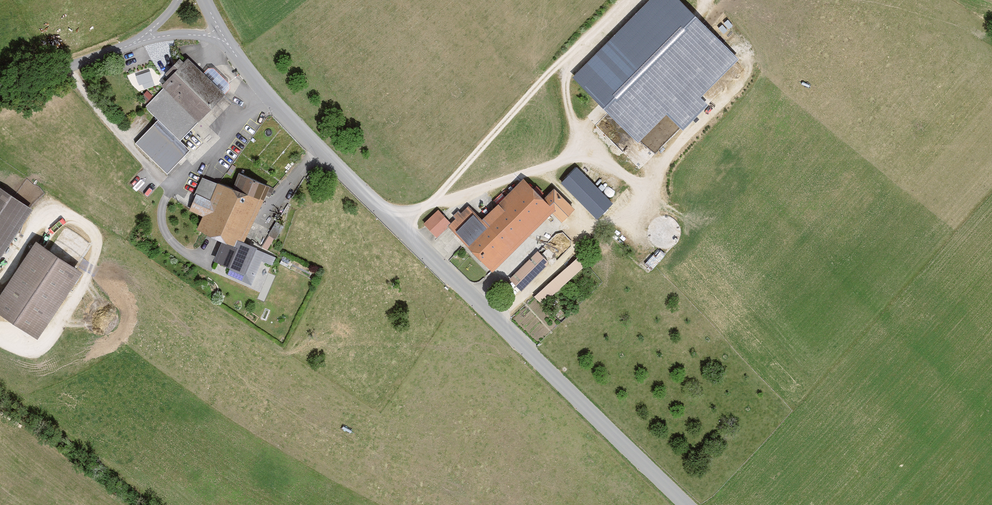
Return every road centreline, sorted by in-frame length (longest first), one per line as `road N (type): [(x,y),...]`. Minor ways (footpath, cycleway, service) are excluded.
road 1 (unclassified): [(222,36),(326,156),(686,504)]
road 2 (residential): [(134,43),(0,89)]

